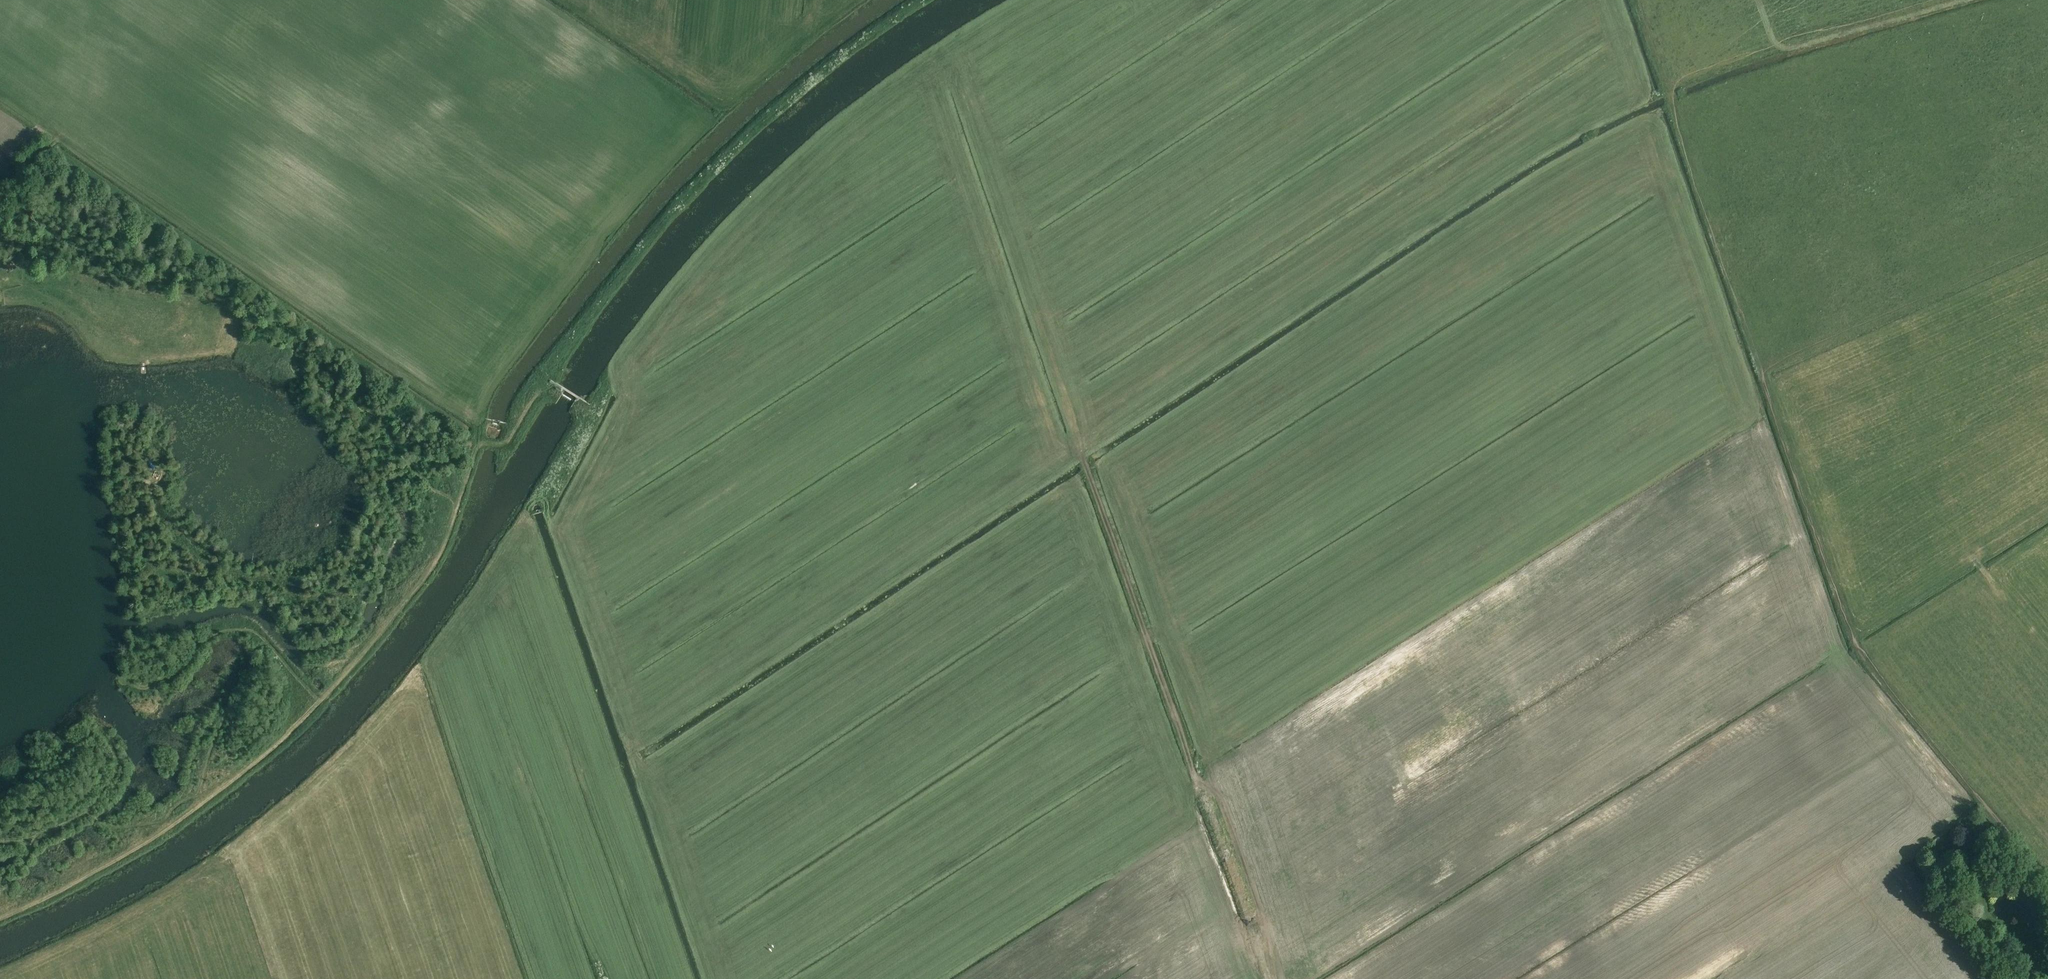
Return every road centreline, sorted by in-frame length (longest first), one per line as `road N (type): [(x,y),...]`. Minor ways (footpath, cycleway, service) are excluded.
road 1 (track): [(1269,978),(1084,459)]
road 2 (track): [(315,707),(437,562),(474,458)]
road 3 (track): [(0,918),(173,824)]
road 4 (track): [(196,808),(315,707)]

